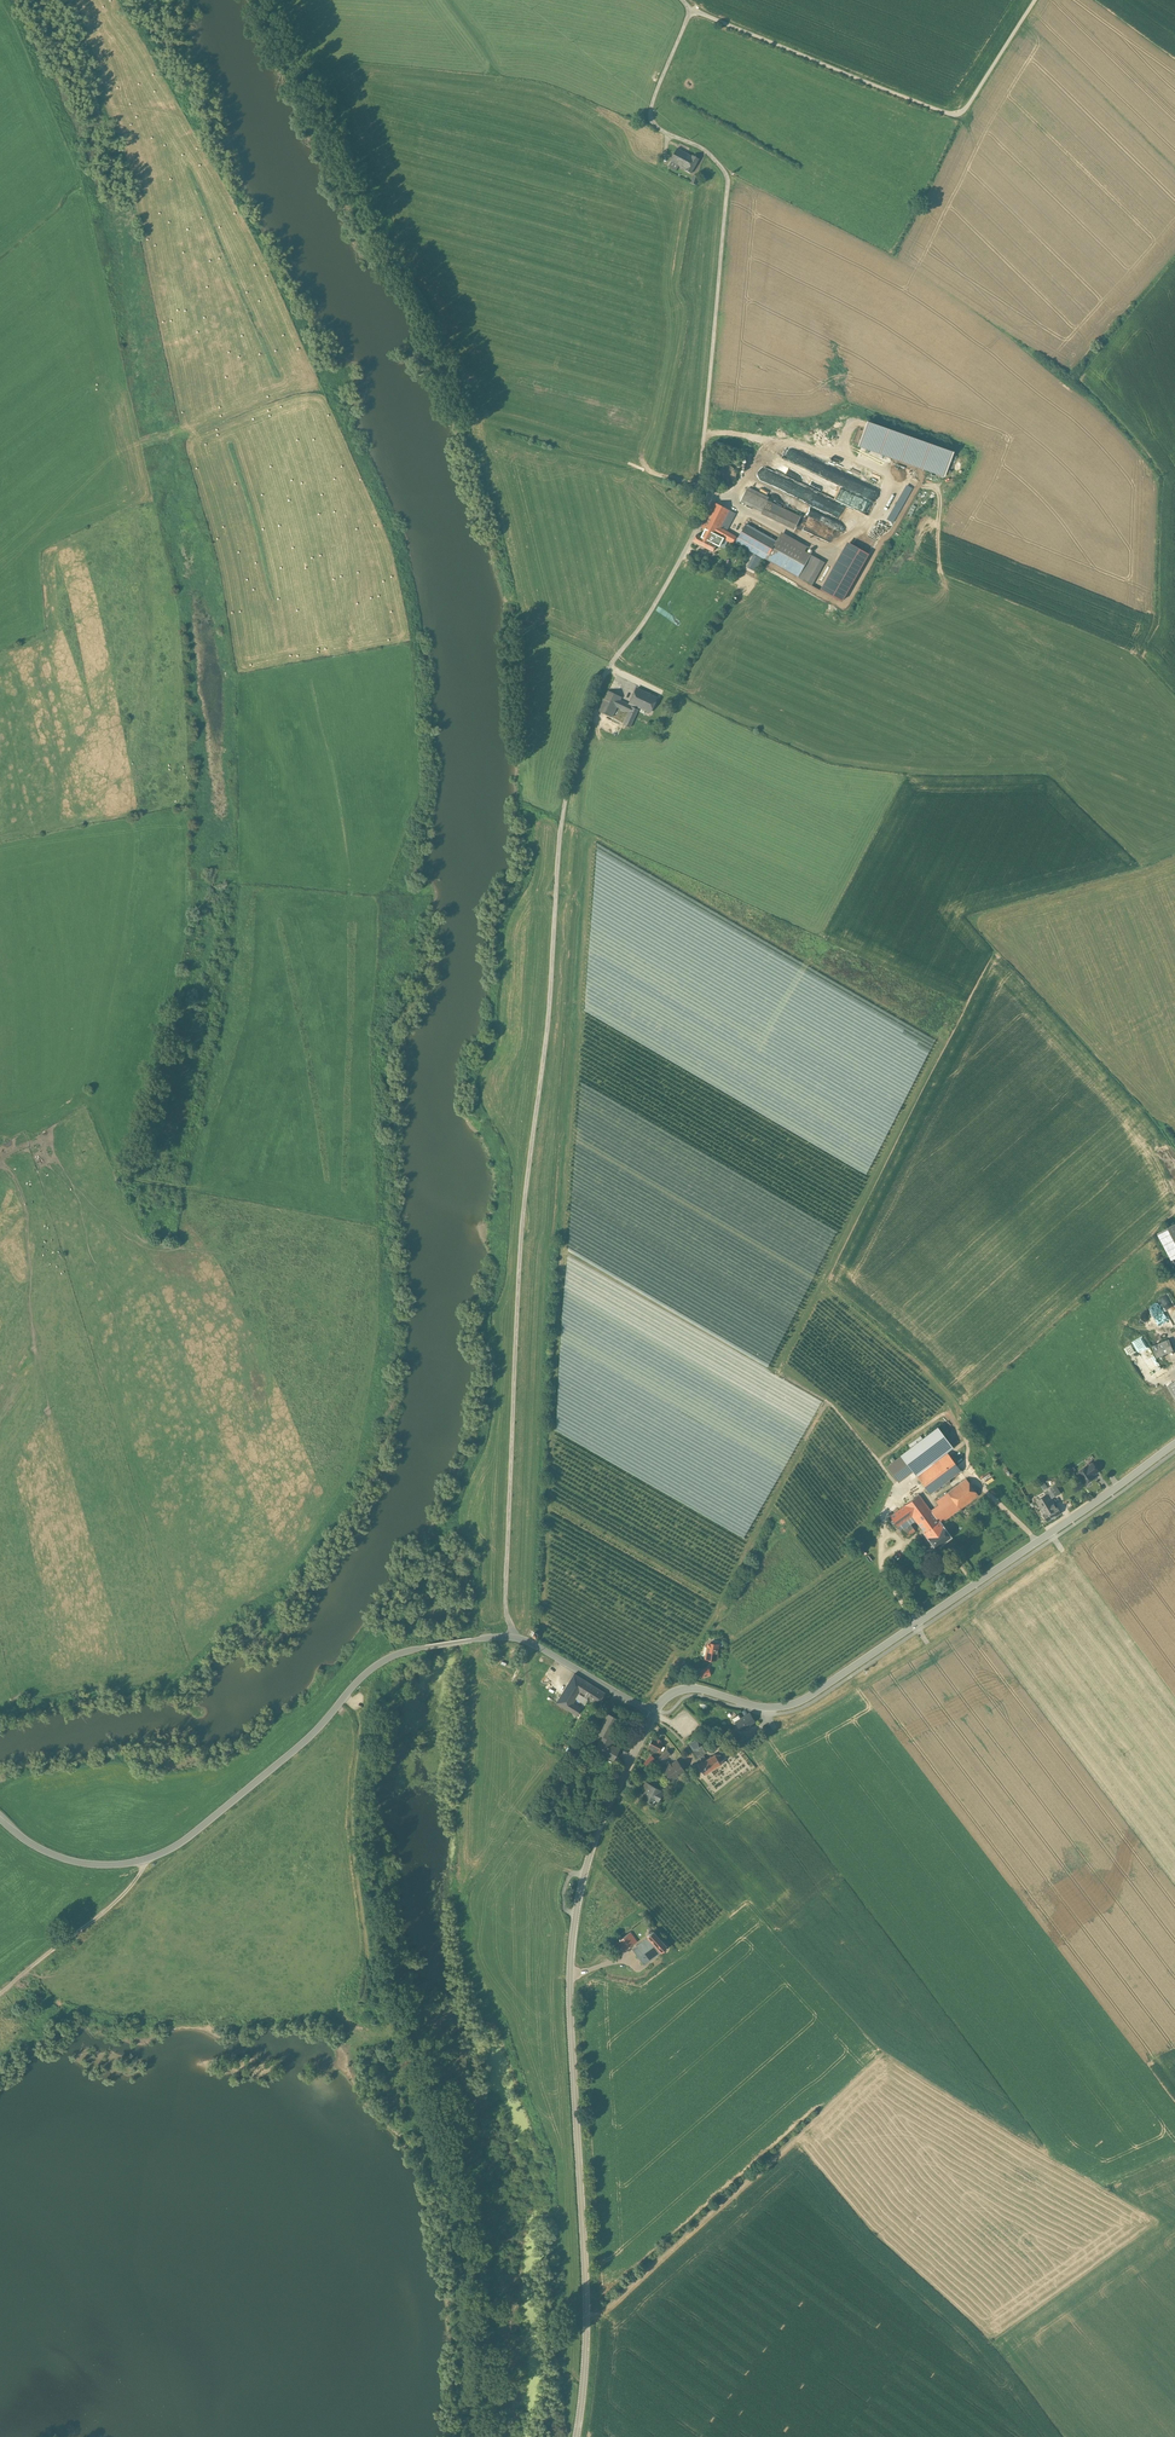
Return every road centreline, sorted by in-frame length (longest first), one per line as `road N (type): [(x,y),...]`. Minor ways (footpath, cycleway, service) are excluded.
road 1 (track): [(514,1638),(505,1601),(525,1215),(569,785),(612,660),(642,627),(708,503),(727,180),(706,153),(666,133),(651,116),(690,12)]
road 2 (tertiary): [(0,1817),(45,1850),(84,1863),(123,1863),(166,1851),(305,1741),(371,1669),(434,1646),(524,1640),(654,1716)]
road 3 (unclassified): [(654,1716),(595,1838),(573,1938),(586,2312),(575,2436)]
road 4 (tertiary): [(654,1716),(666,1698),(688,1689),(766,1708),(806,1698),(1174,1444)]
road 5 (track): [(690,12),(953,115),(969,105),(1035,0)]
road 6 (track): [(707,495),(731,496),(738,508),(827,551),(890,502),(887,488),(788,443),(769,444)]
road 7 (track): [(0,1993),(132,1887),(145,1858)]

